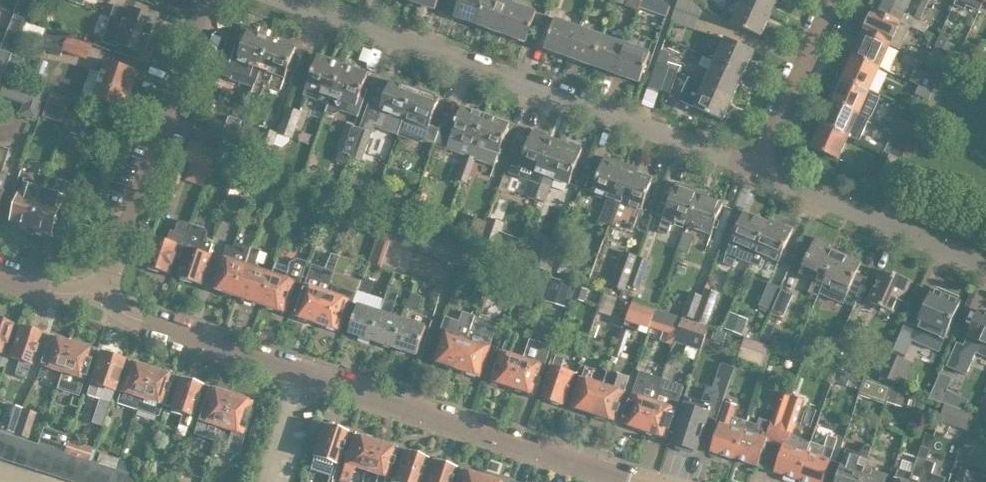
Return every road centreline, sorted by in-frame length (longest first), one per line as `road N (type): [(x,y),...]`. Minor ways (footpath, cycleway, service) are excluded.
road 1 (residential): [(621,481),(96,305)]
road 2 (residential): [(758,170),(281,0)]
road 3 (residential): [(96,305),(208,0)]
road 4 (residential): [(985,263),(758,170)]
road 5 (residential): [(758,170),(834,0)]

